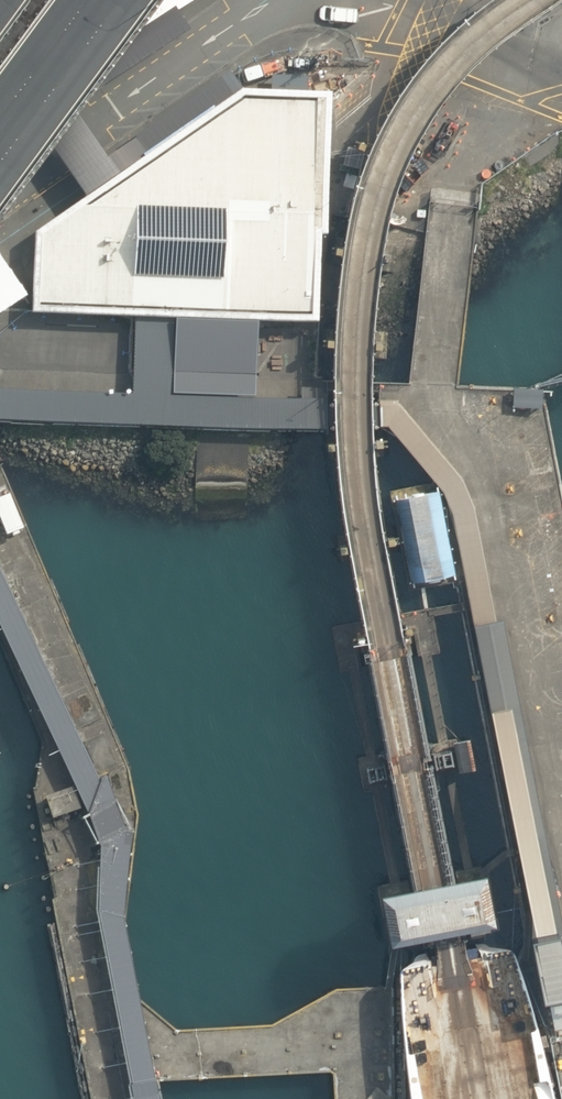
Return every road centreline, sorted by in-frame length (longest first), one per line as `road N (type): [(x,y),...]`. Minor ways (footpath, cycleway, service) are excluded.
road 1 (motorway): [(88,0),(0,119)]

